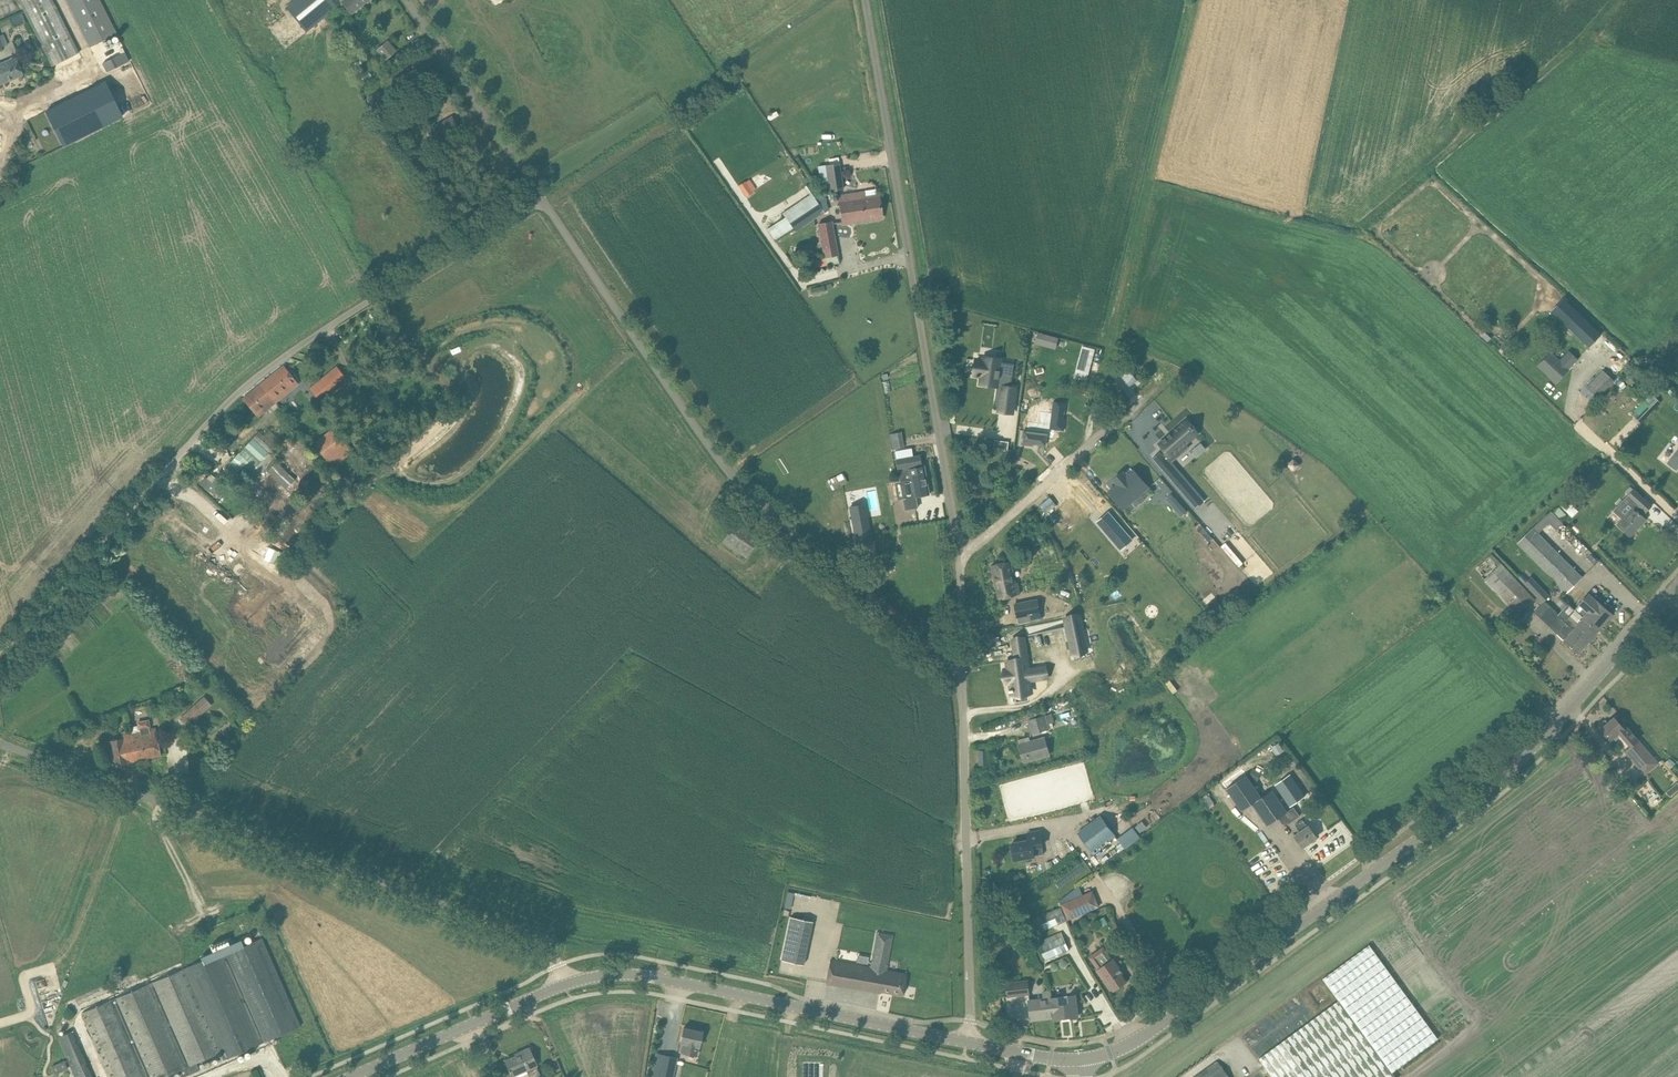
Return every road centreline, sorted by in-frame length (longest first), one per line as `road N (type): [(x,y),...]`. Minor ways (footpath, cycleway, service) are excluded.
road 1 (tertiary): [(1081,1061),(1152,1034),(1514,767),(1677,586)]
road 2 (unclassified): [(0,660),(243,389),(298,347),(540,200)]
road 3 (unclassified): [(963,671),(740,487),(540,200)]
road 4 (unclassified): [(566,985),(536,937),(0,744)]
road 5 (unclassified): [(958,552),(864,0)]
road 6 (track): [(1092,444),(1194,0)]
road 7 (tertiary): [(969,1042),(654,976),(566,985)]
road 8 (unclassified): [(969,1042),(963,671)]
road 9 (residential): [(958,552),(1146,398)]
road 10 (unclassified): [(540,200),(404,0)]
road 11 (tertiary): [(351,1076),(566,985)]

